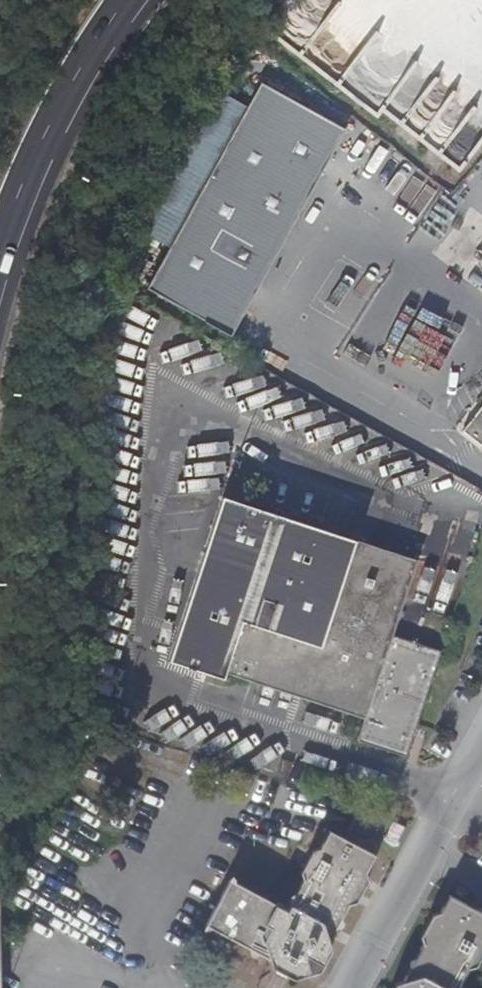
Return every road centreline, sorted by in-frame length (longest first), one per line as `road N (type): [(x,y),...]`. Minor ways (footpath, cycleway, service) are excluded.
road 1 (motorway): [(0,247),(46,131),(127,0)]

